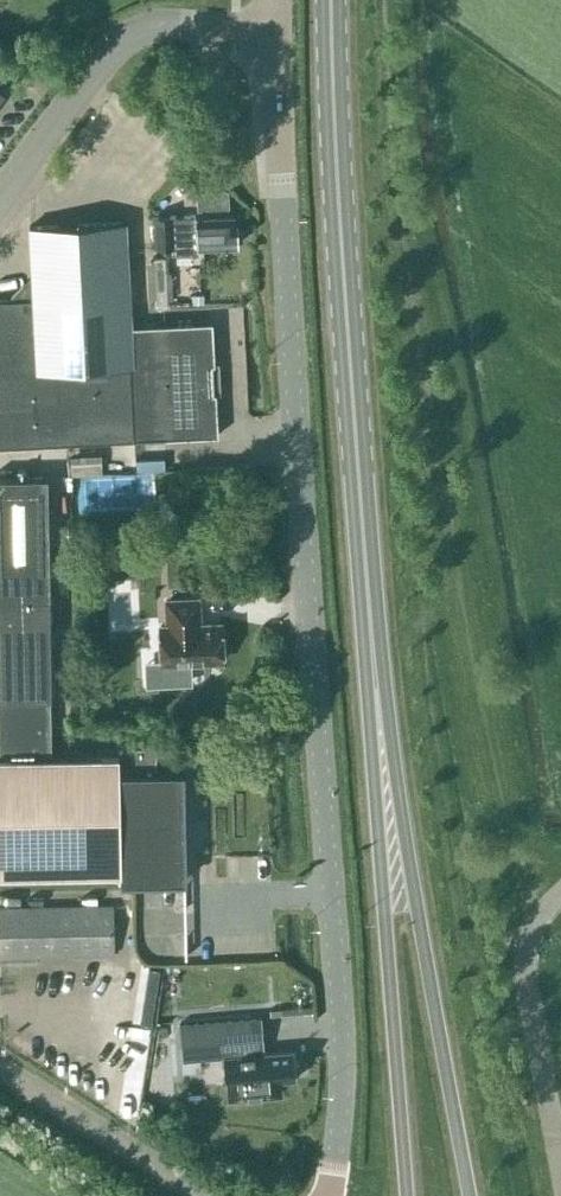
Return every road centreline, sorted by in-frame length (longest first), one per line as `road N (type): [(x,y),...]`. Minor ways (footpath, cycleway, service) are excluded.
road 1 (unclassified): [(328,1195),(338,1115),(337,1000),(276,29)]
road 2 (primary): [(374,671),(332,0)]
road 3 (primary): [(467,1195),(374,671)]
road 4 (primary): [(374,671),(376,822),(413,1195)]
road 5 (residential): [(0,195),(132,37),(175,24),(276,29)]
road 6 (unclassified): [(560,1158),(527,982),(532,941),(560,905)]
road 7 (residential): [(207,1195),(0,1066)]

